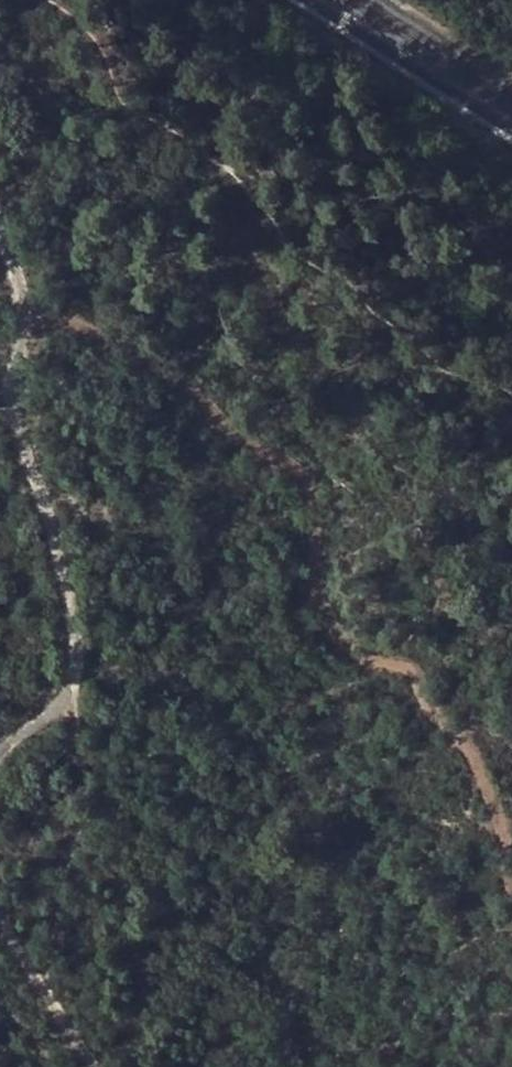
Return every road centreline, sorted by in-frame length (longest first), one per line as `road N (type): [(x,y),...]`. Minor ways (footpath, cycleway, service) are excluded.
road 1 (track): [(17,303),(97,332),(190,381),(306,487),(320,580),(338,633),(429,680),(481,747),(511,823)]
road 2 (track): [(0,750),(75,657),(46,518),(7,393),(19,312),(0,237)]
road 3 (track): [(93,1066),(0,908)]

